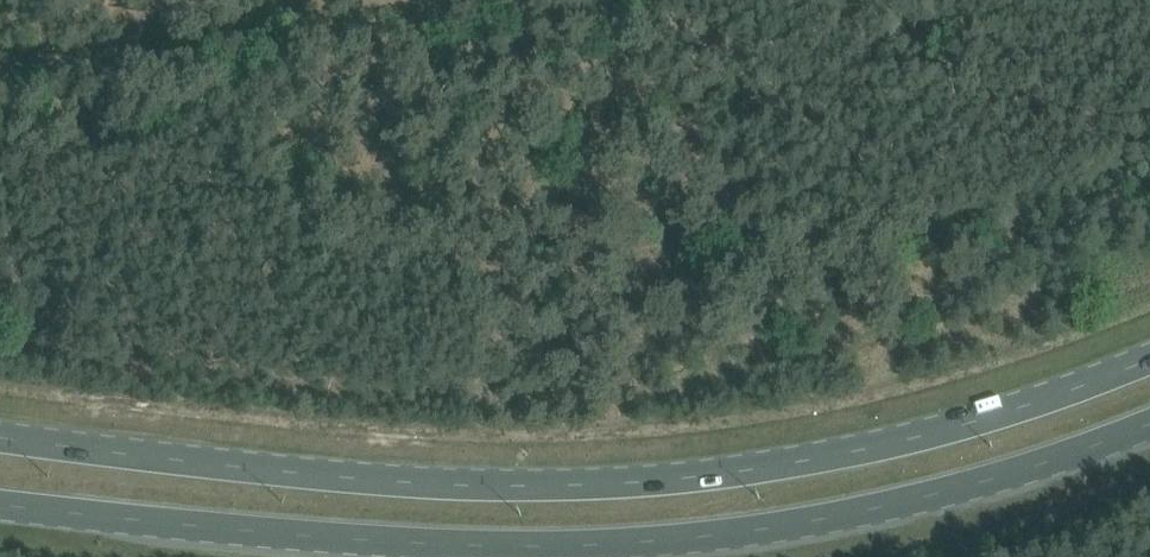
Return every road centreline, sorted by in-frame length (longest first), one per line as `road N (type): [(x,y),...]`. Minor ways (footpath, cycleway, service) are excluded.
road 1 (primary): [(1149,352),(1018,402),(816,455),(597,478),(406,478),(0,433)]
road 2 (primary): [(0,510),(385,548),(646,547),(935,496),(1149,428)]
road 3 (track): [(0,78),(387,0)]

